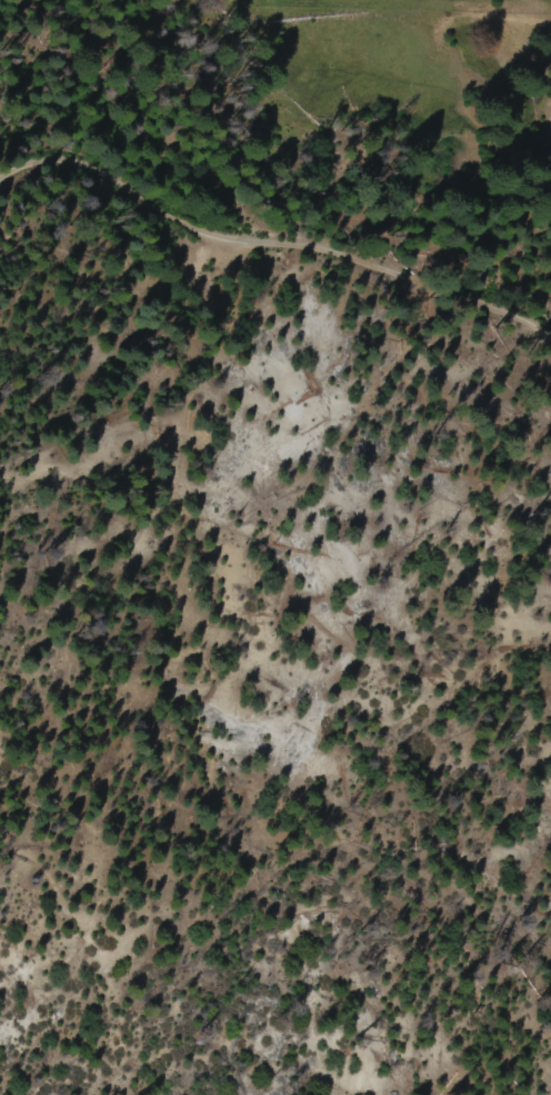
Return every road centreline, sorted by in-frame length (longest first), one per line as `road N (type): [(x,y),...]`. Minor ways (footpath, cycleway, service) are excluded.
road 1 (track): [(550,353),(508,316),(368,269),(219,241),(179,215),(131,200),(91,167),(51,164),(0,188)]
road 2 (track): [(0,840),(28,854),(94,940),(113,957),(129,955)]

